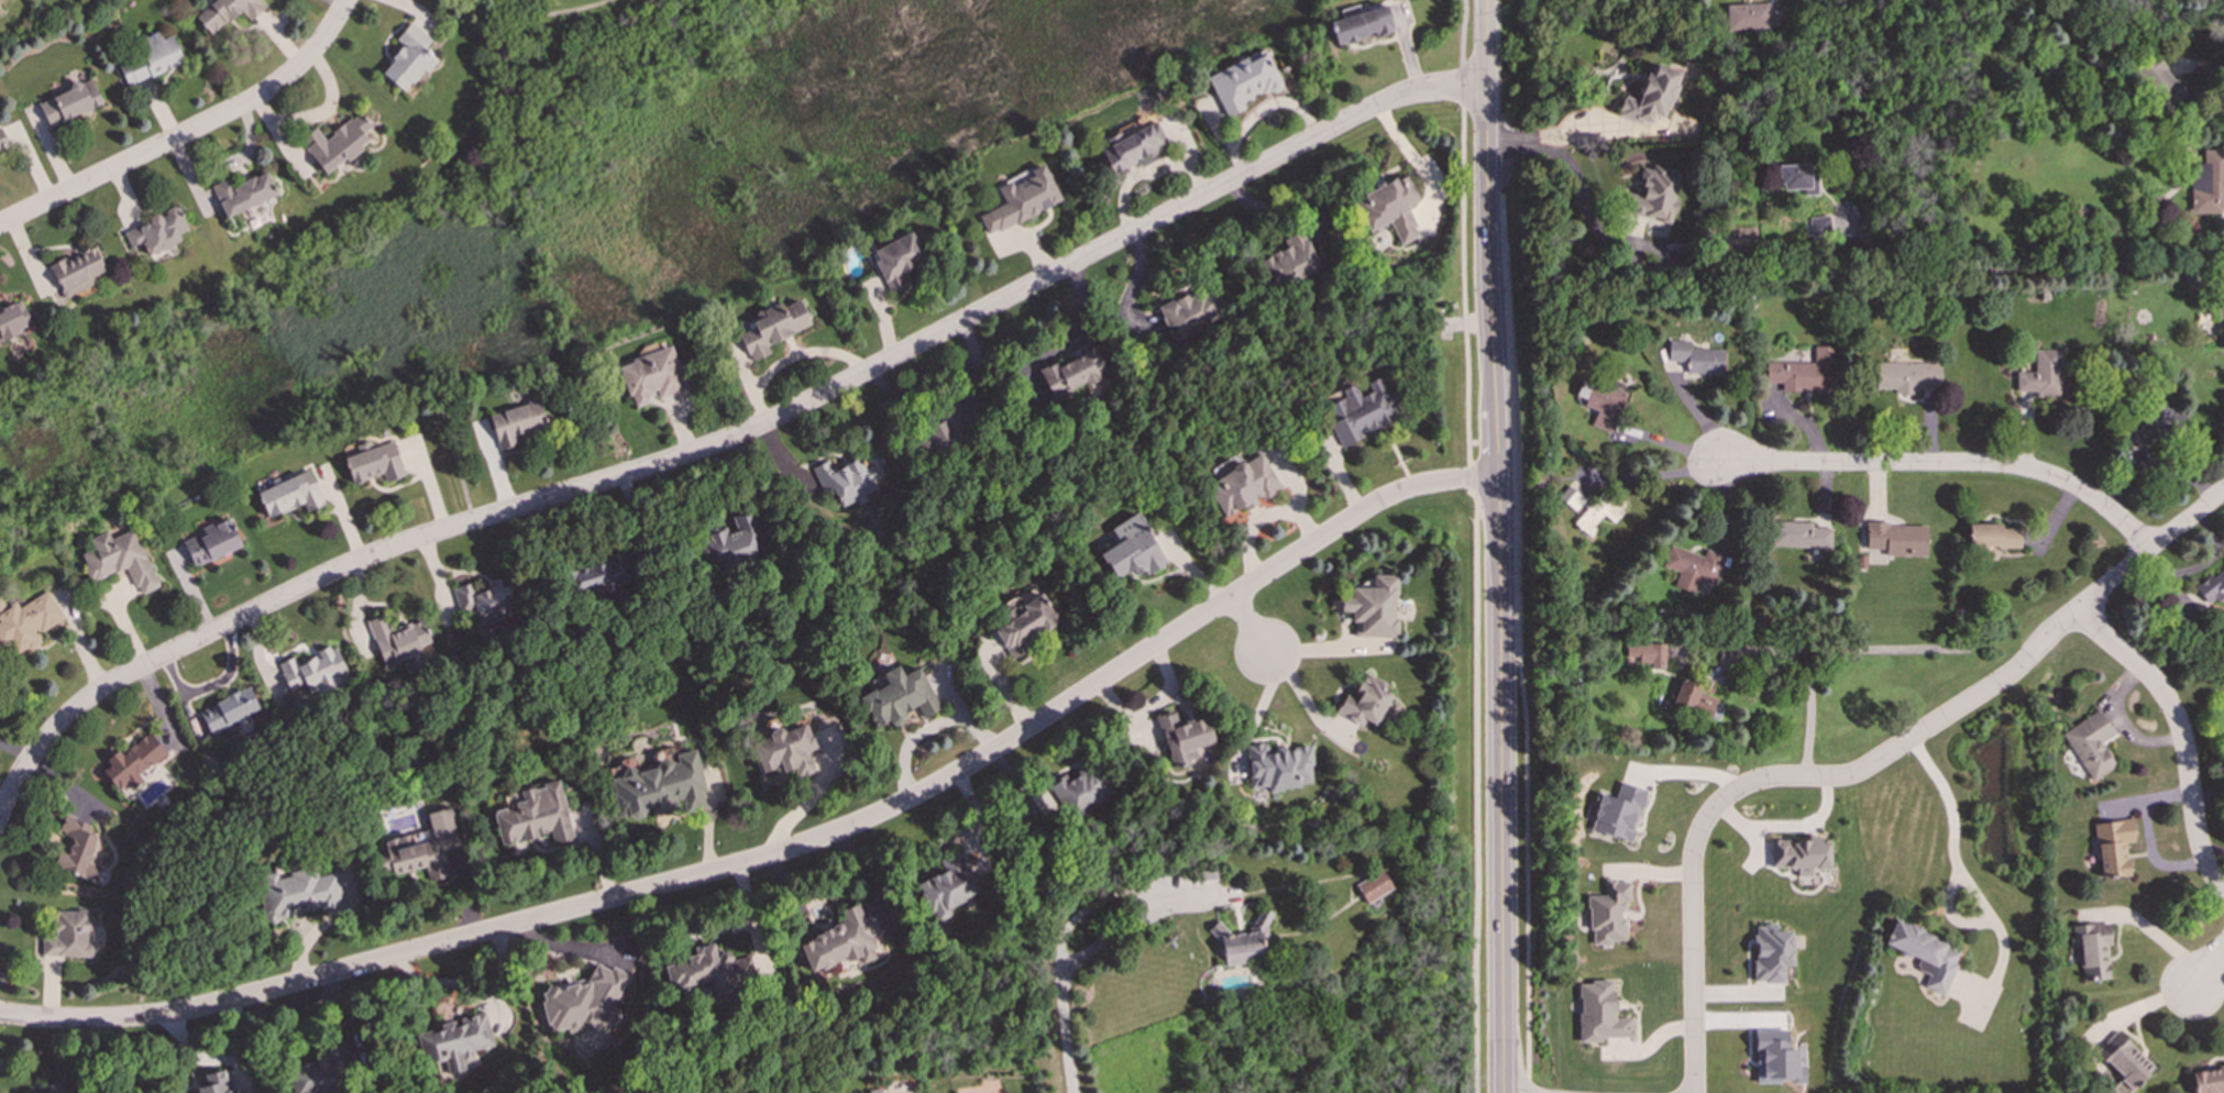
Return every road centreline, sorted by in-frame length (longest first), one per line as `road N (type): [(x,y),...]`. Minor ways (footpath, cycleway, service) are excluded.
road 1 (residential): [(1486,87),(1423,91),(1374,107),(729,440),(411,541),(310,584),(85,704),(51,733),(0,817)]
road 2 (residential): [(0,1015),(66,1020),(179,1013),(800,847),(899,806),(989,755),(1388,497),(1429,484),(1502,482)]
road 3 (tertiary): [(1486,0),(1505,601),(1500,1092)]
road 4 (residential): [(2223,492),(2008,670),(1865,766),(1762,775),(1715,801),(1696,832),(1693,874),(1693,1092)]
road 5 (residential): [(2148,548),(2078,490),(2014,466),(1726,461)]
road 6 (residential): [(348,0),(321,42),(274,87),(0,226)]
road 7 (residential): [(2069,621),(2138,667),(2170,708),(2199,843),(2223,895)]
road 8 (residential): [(1911,737),(1950,803),(1956,869),(2004,956),(1981,1013)]

